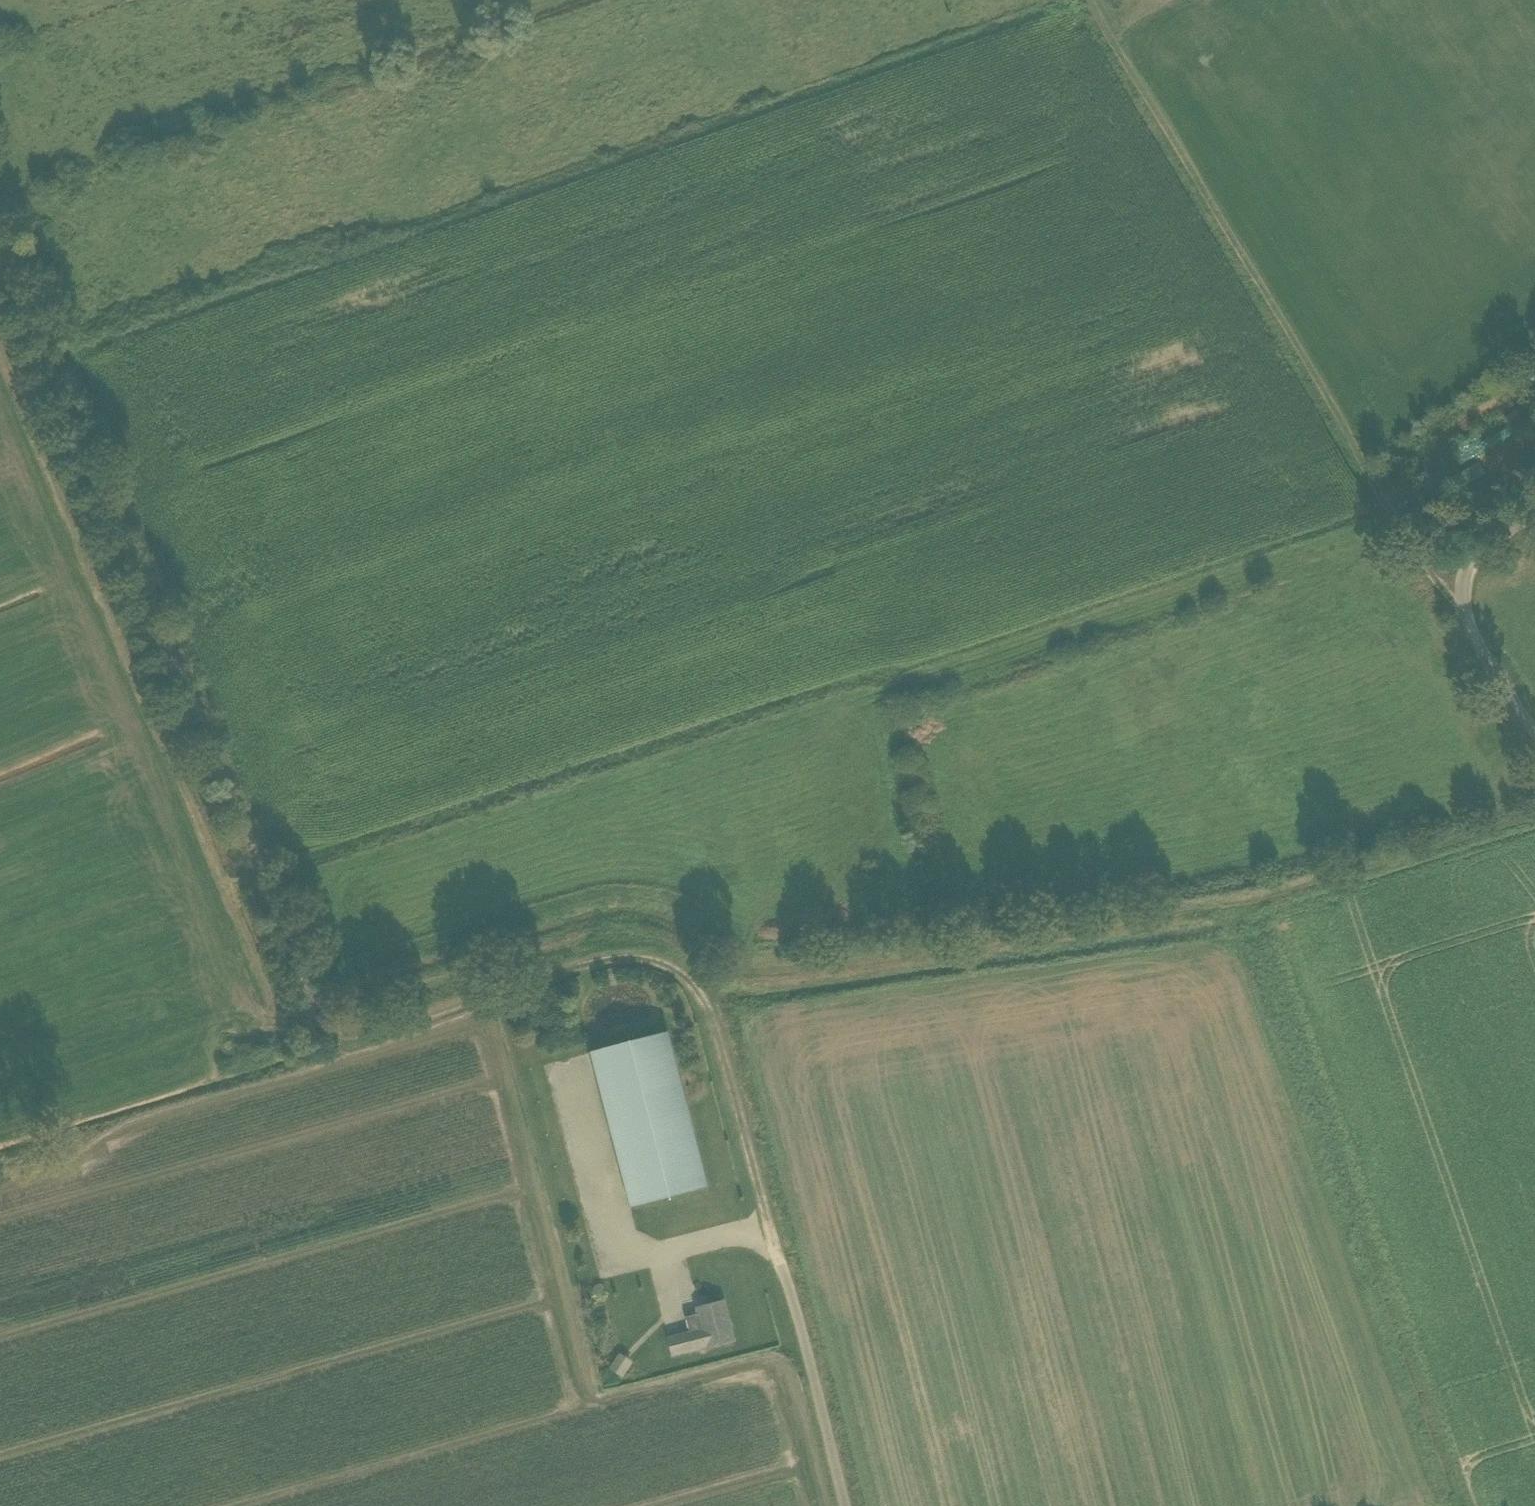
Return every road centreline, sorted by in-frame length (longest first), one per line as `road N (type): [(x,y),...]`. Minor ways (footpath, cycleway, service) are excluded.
road 1 (track): [(0,251),(331,1029),(359,1036),(626,959),(674,968),(703,997),(716,1030),(770,1227)]
road 2 (track): [(325,1014),(281,1017),(0,337)]
road 3 (unclassified): [(1534,726),(1431,575),(1534,512)]
road 4 (unclassified): [(843,1505),(770,1227)]

